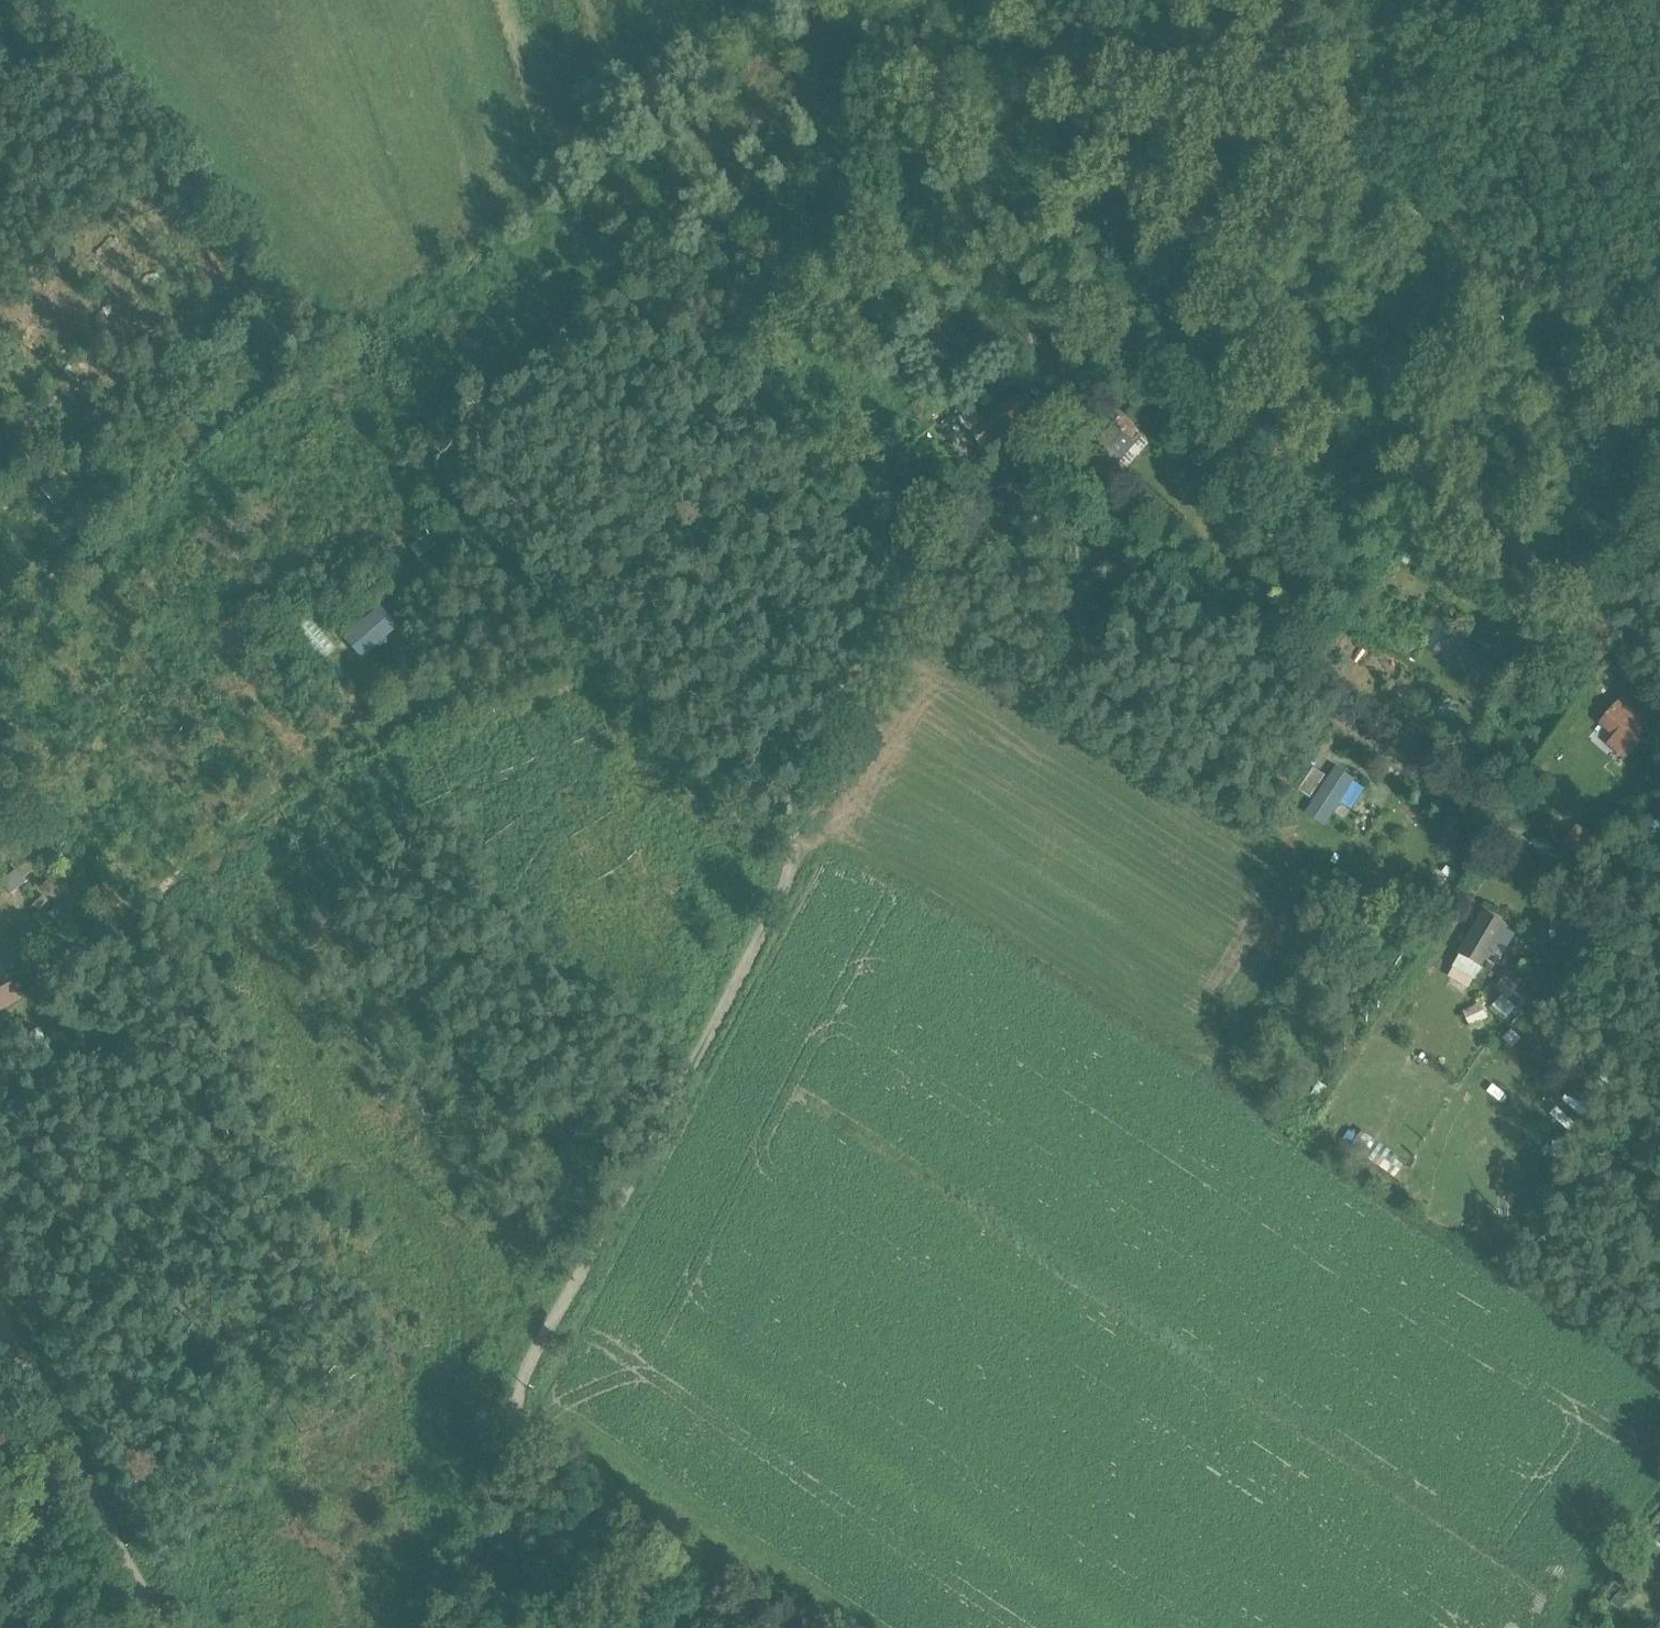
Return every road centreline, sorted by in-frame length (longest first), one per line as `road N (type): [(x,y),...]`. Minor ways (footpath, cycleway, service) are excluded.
road 1 (track): [(433,1627),(496,1497),(545,1340),(790,869),(807,753),(993,495),(1014,489),(1031,500),(1653,937),(1580,1039)]
road 2 (track): [(0,1336),(155,1627)]
road 3 (track): [(750,405),(925,591)]

